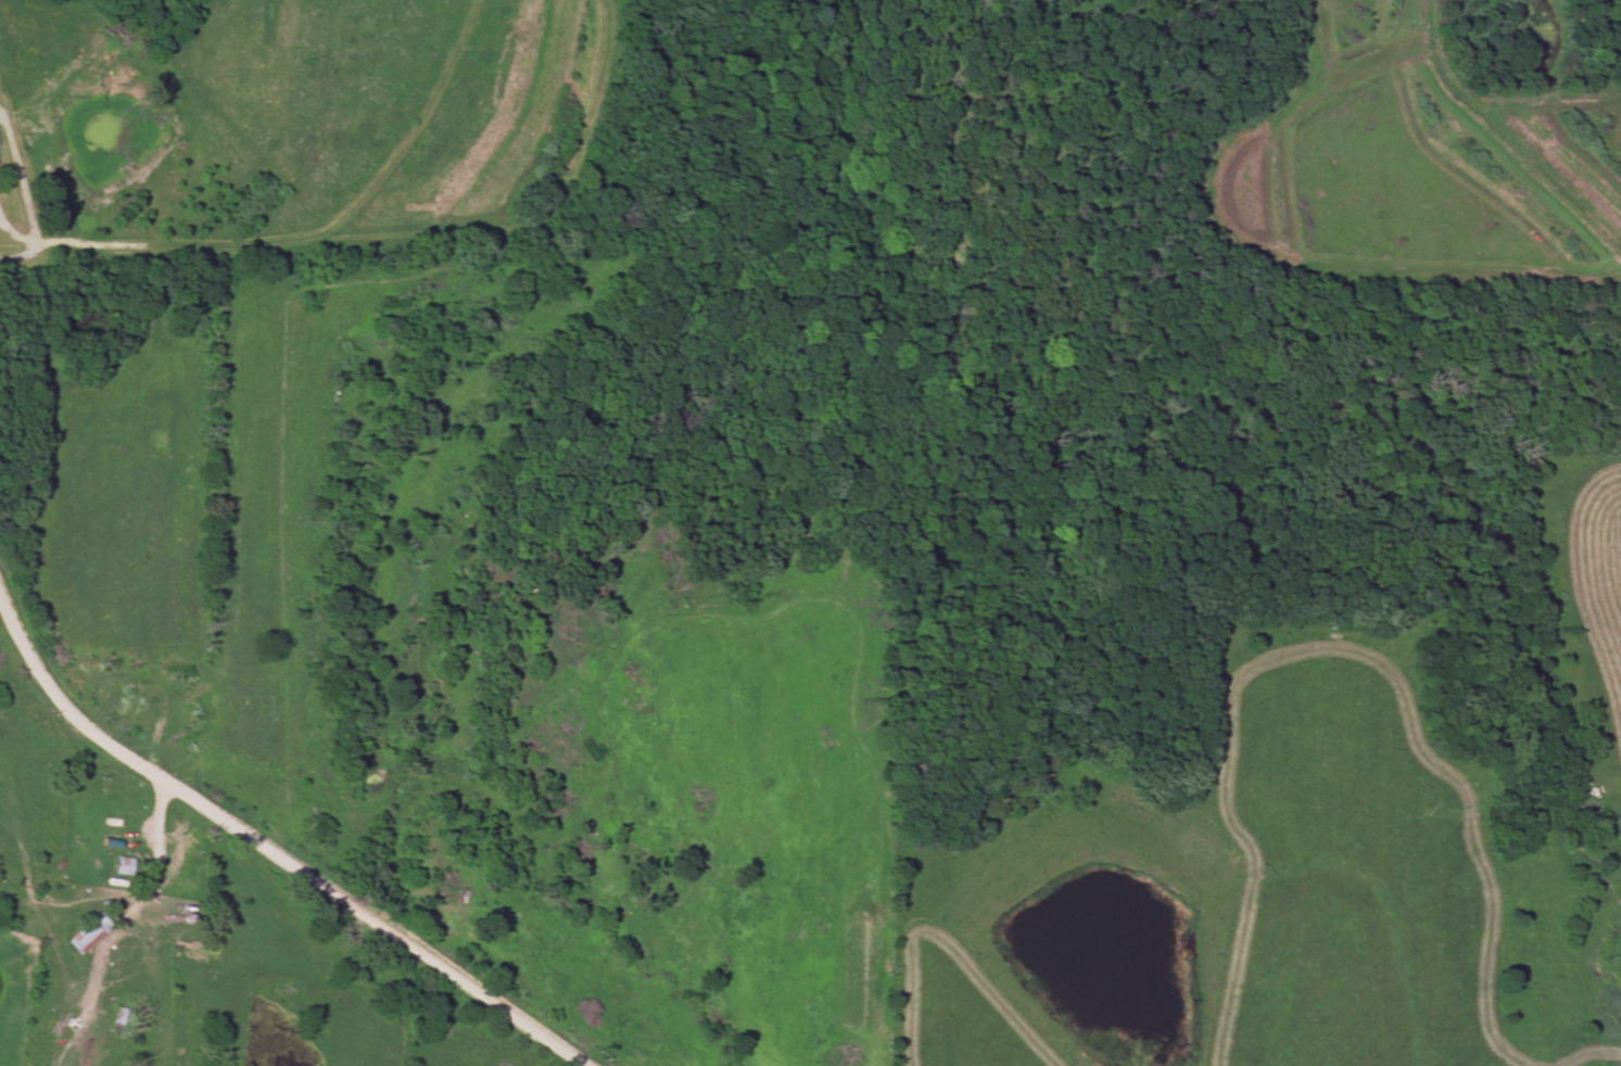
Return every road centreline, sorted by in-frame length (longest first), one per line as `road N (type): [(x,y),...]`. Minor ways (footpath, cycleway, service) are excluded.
road 1 (residential): [(591,1065),(249,827),(78,720),(26,653),(0,593)]

